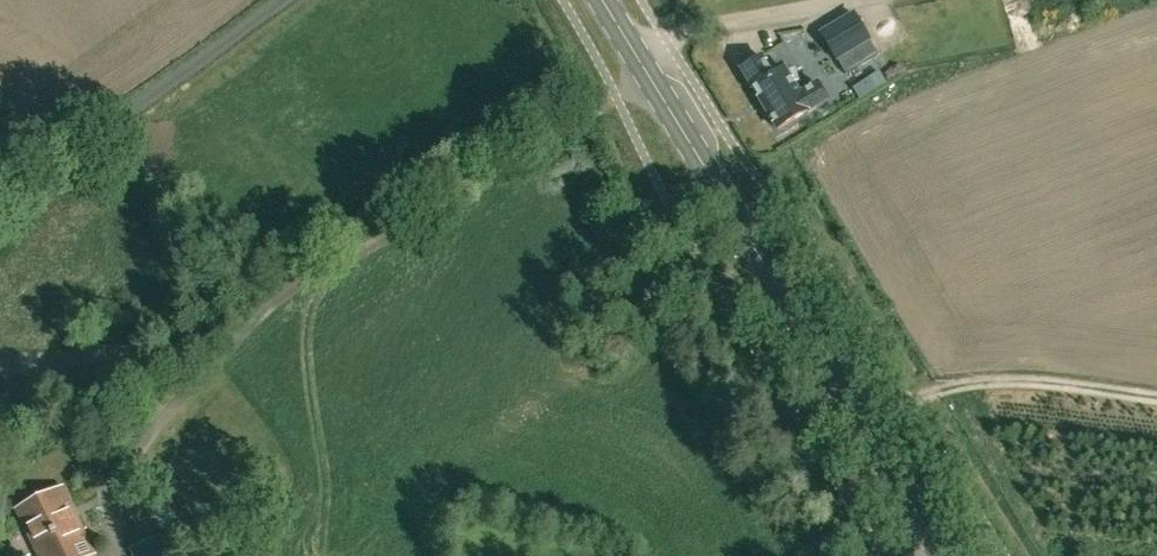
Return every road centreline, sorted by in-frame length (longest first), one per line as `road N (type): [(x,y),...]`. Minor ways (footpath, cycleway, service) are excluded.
road 1 (secondary): [(946,555),(638,56)]
road 2 (unclassified): [(0,348),(121,353),(171,397),(113,483),(115,504)]
road 3 (residential): [(638,56),(692,29),(860,0)]

